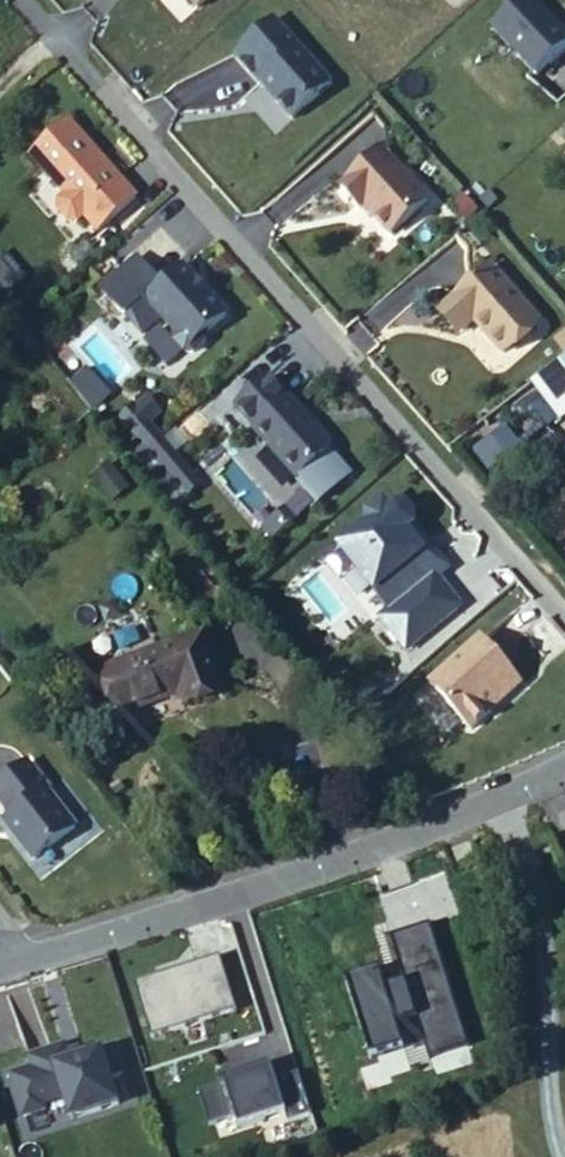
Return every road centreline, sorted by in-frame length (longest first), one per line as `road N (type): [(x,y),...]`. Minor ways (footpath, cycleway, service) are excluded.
road 1 (residential): [(564,619),(90,87)]
road 2 (residential): [(14,952),(263,884),(464,810),(537,772)]

